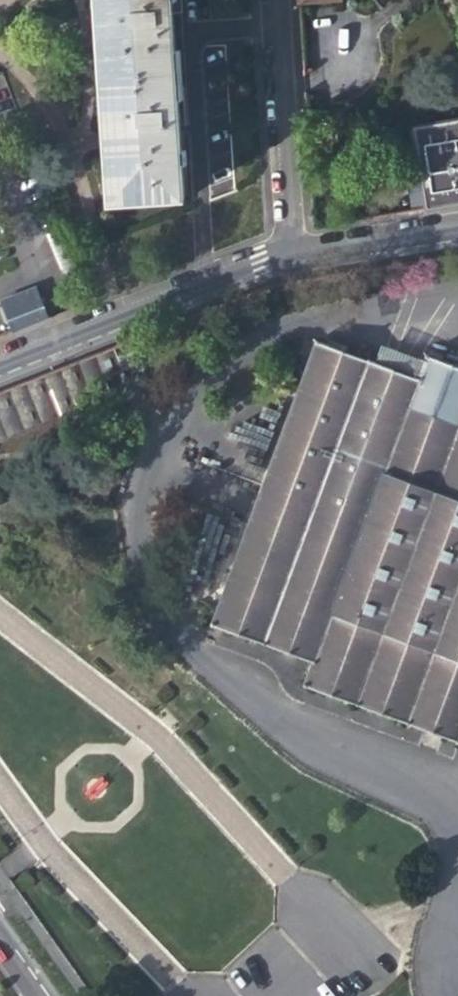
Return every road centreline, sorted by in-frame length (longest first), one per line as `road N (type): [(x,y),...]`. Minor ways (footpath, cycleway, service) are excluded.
road 1 (residential): [(0,363),(286,254)]
road 2 (residential): [(286,254),(269,0)]
road 3 (residential): [(286,254),(457,226)]

